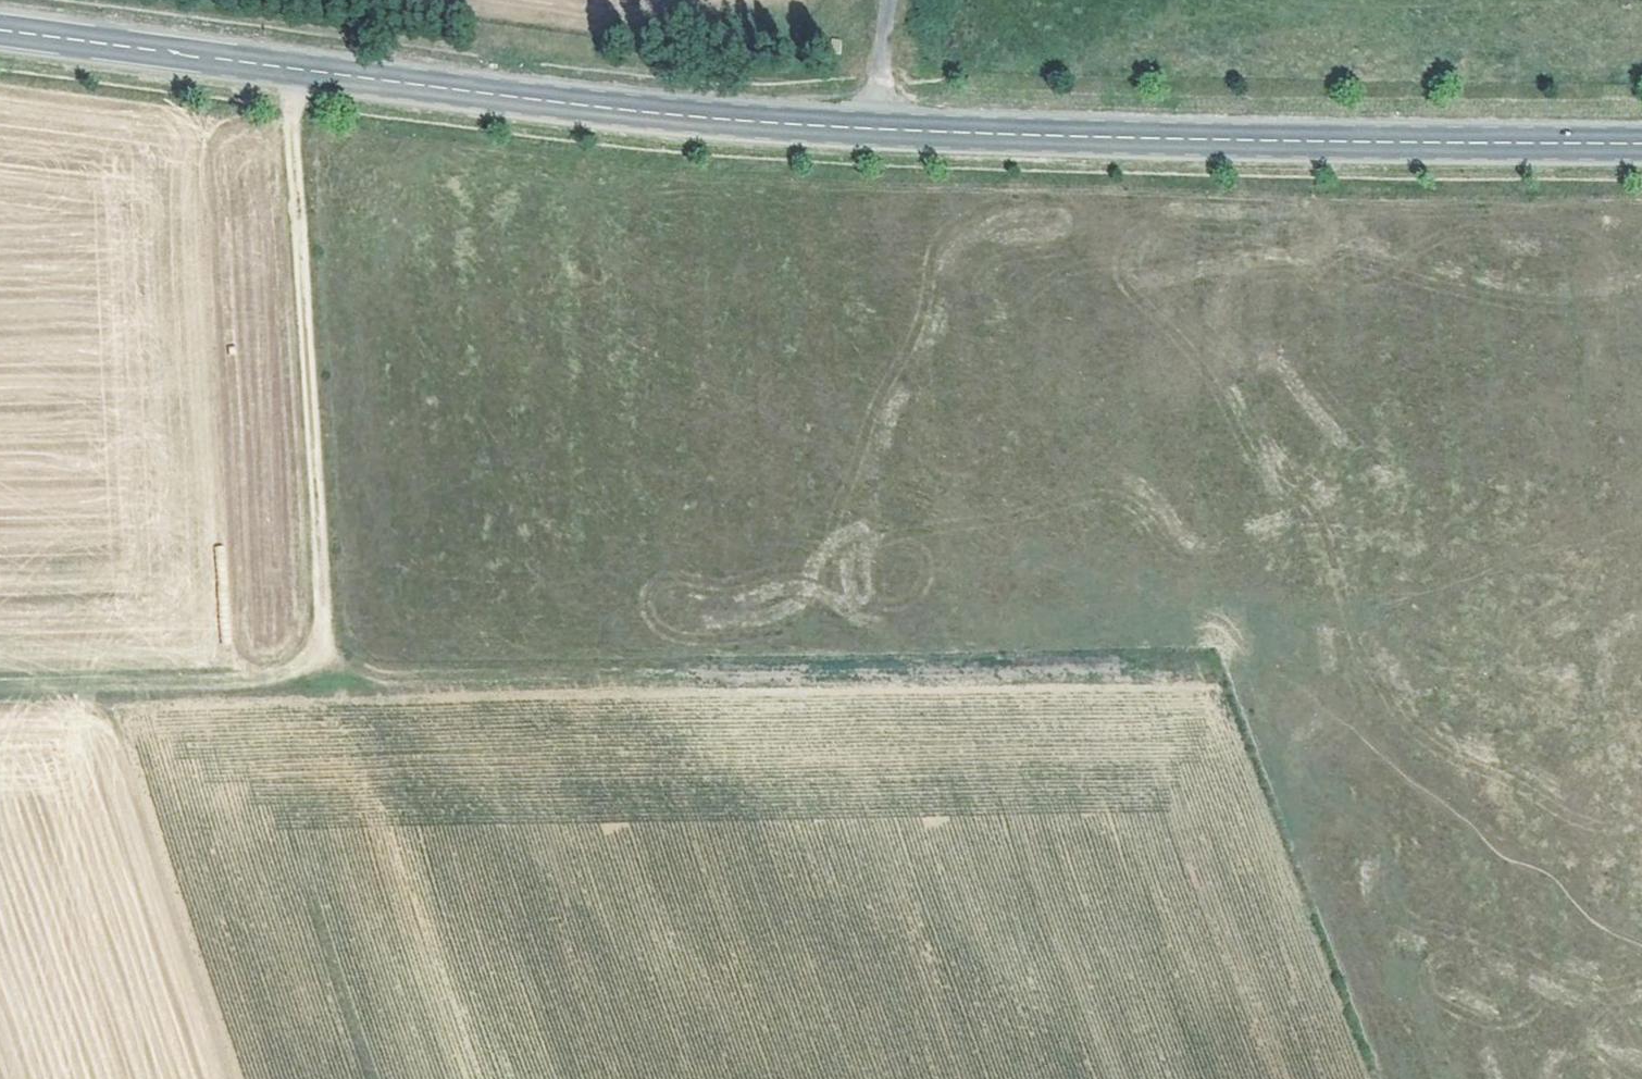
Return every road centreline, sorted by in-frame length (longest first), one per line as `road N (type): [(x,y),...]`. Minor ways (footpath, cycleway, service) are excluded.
road 1 (secondary): [(0,30),(523,98),(826,126),(1641,143)]
road 2 (track): [(286,68),(324,647),(299,672),(254,680),(0,685)]

